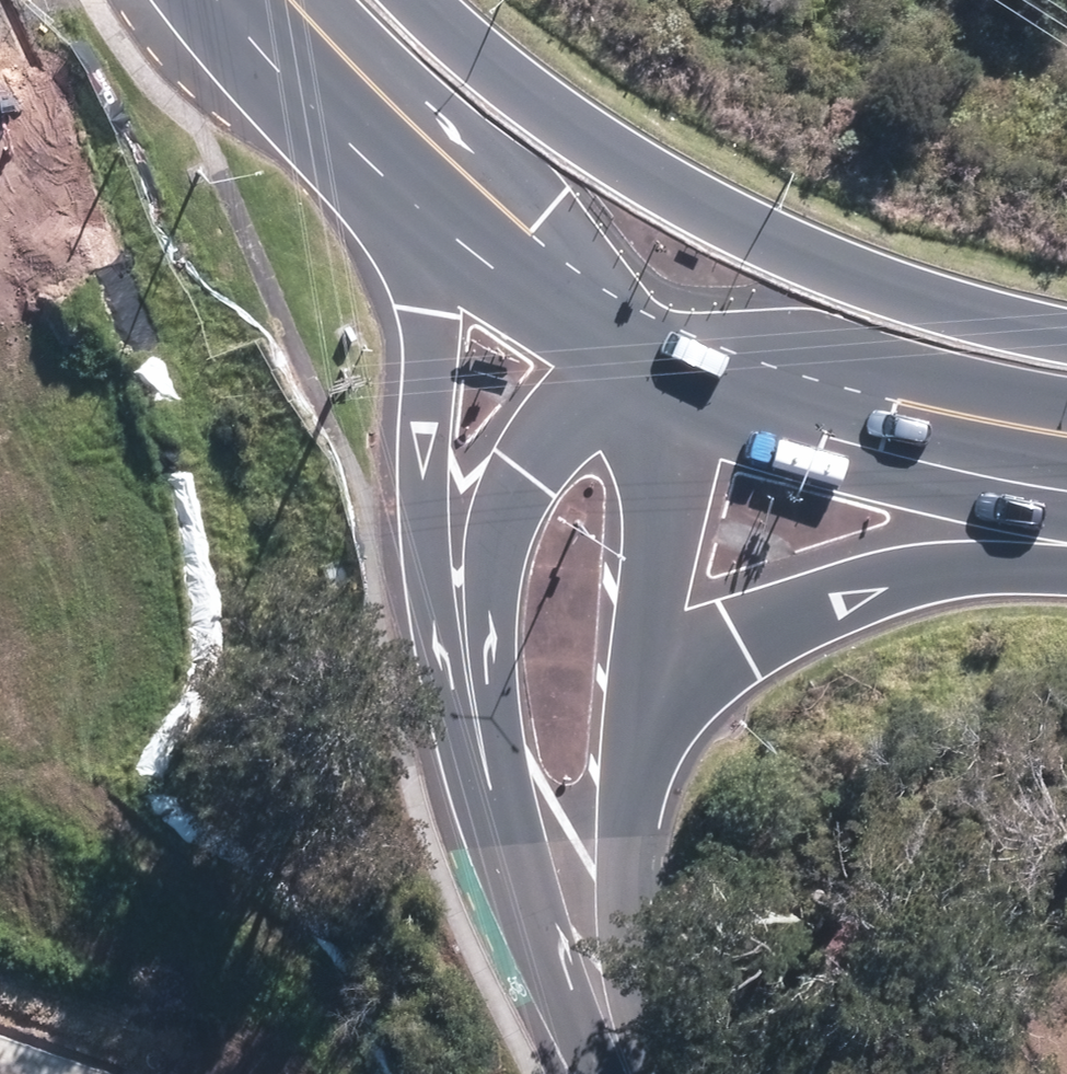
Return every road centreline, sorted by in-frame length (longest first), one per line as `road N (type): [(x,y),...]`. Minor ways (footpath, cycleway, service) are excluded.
road 1 (primary): [(421,0),(633,167),(744,231),(870,286),(1066,337)]
road 2 (primary): [(482,766),(434,534),(419,396),(422,312),(406,250),(346,126)]
road 3 (primary): [(1066,577),(932,579),(783,612),(730,635),(632,722)]
road 4 (secondary): [(482,766),(491,635),(527,454),(596,320)]
road 5 (primary): [(707,371),(1066,447)]
road 6 (secondary): [(707,371),(677,455),(632,722)]
road 7 (primary): [(346,126),(596,320)]
road 8 (secondary): [(632,722),(606,880),(602,1027)]
road 9 (secondary): [(602,1027),(519,863),(482,766)]
road 10 (primary): [(235,0),(346,126)]
road 11 (primary): [(596,320),(707,371)]

